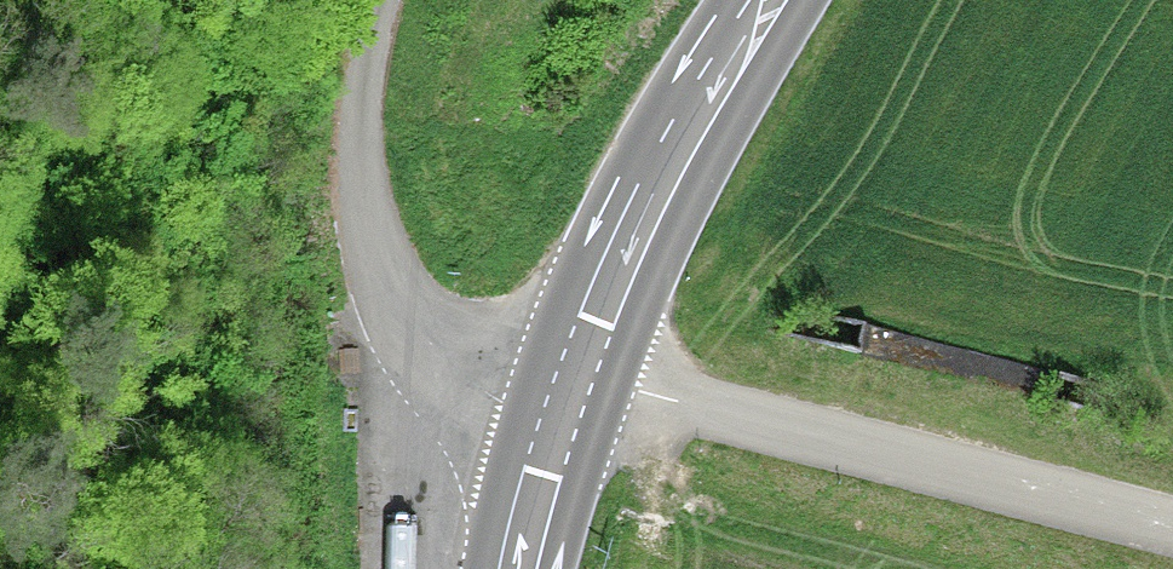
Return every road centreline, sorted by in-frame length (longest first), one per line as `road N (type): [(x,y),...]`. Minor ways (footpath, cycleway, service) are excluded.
road 1 (unclassified): [(550,375),(1172,535)]
road 2 (unclassified): [(373,0),(358,239),(392,329),(443,373),(550,375)]
road 3 (primary): [(550,375),(660,97),(732,0)]
road 4 (primary): [(499,568),(550,375)]

